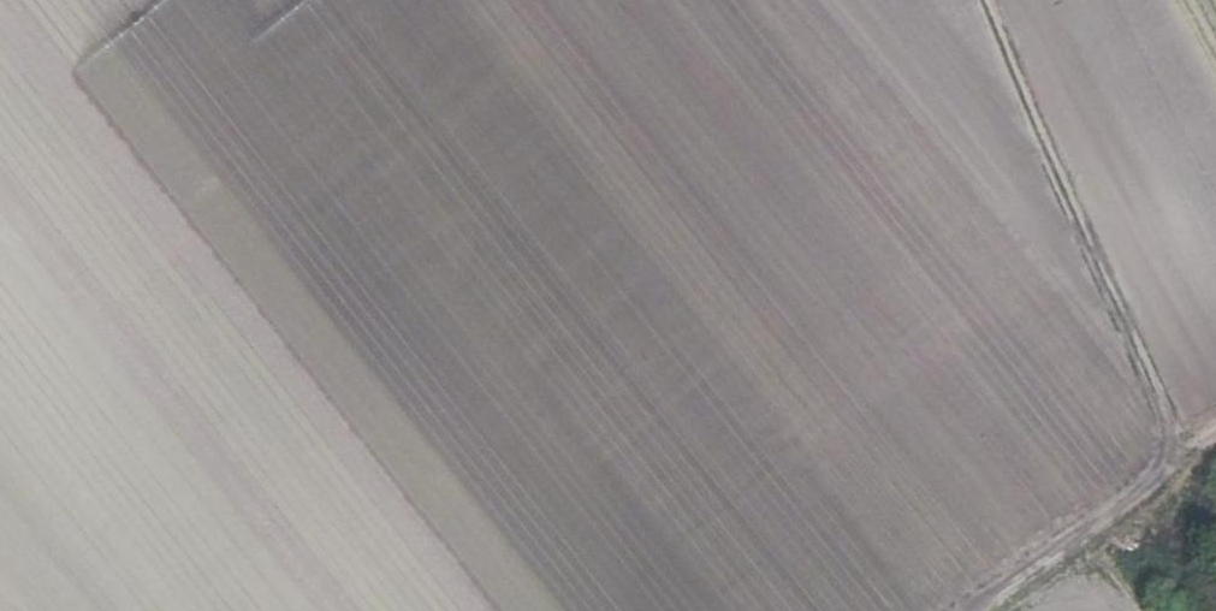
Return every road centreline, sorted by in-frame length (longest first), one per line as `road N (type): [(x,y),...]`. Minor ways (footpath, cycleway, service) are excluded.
road 1 (track): [(1215,520),(1180,452),(987,0)]
road 2 (track): [(1215,431),(956,610)]

